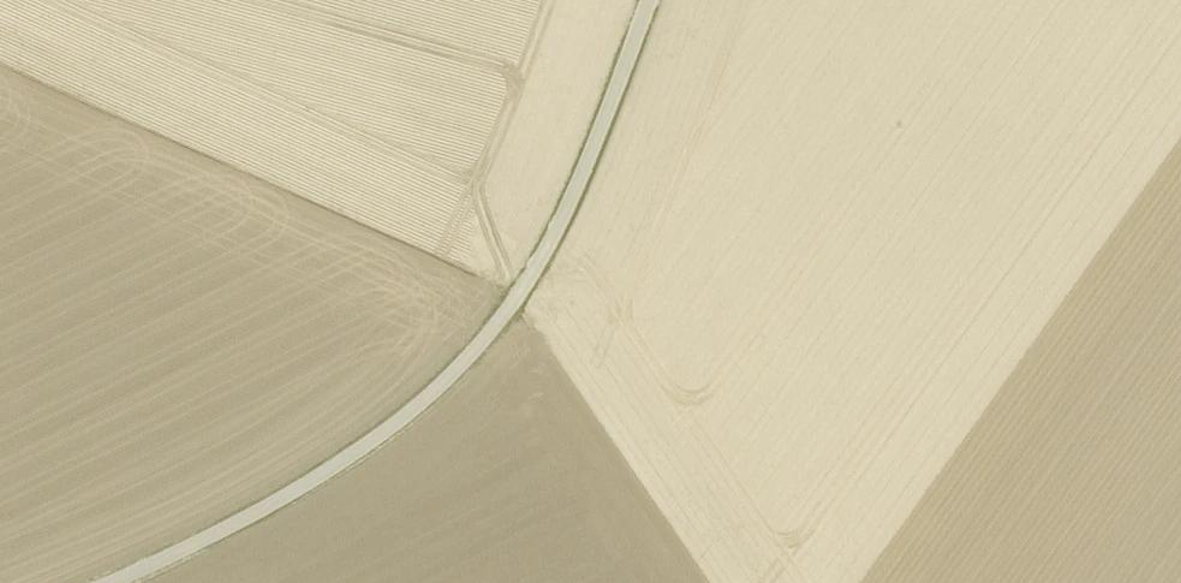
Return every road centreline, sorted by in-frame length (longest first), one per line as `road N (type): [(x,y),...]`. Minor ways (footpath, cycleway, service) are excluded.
road 1 (unclassified): [(646,0),(571,205),(509,312),(448,381),(283,499),(102,582)]

